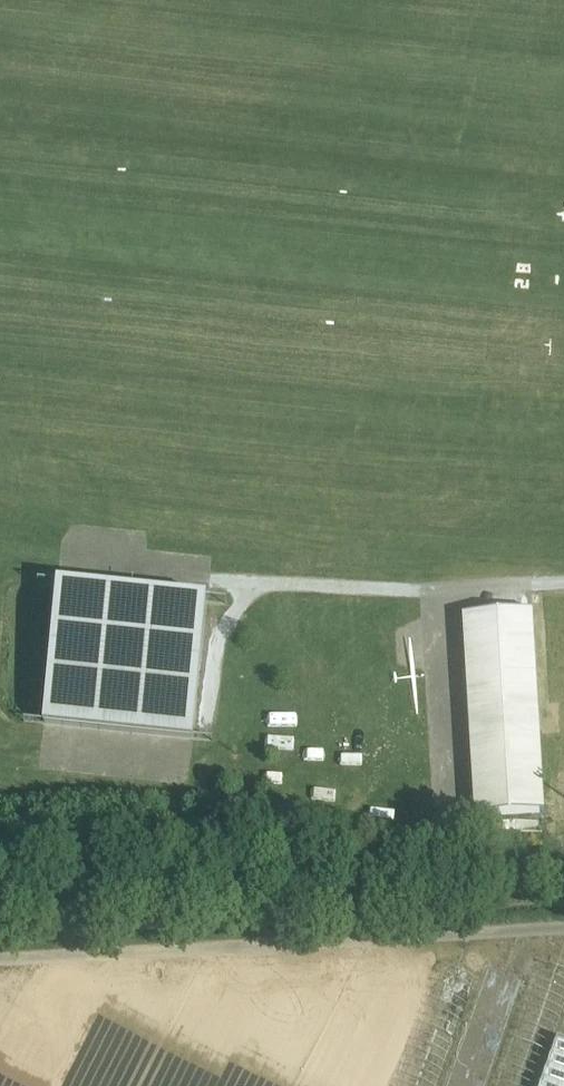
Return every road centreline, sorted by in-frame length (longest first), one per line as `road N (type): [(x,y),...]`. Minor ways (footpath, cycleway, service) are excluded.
road 1 (unclassified): [(563,926),(0,955)]

